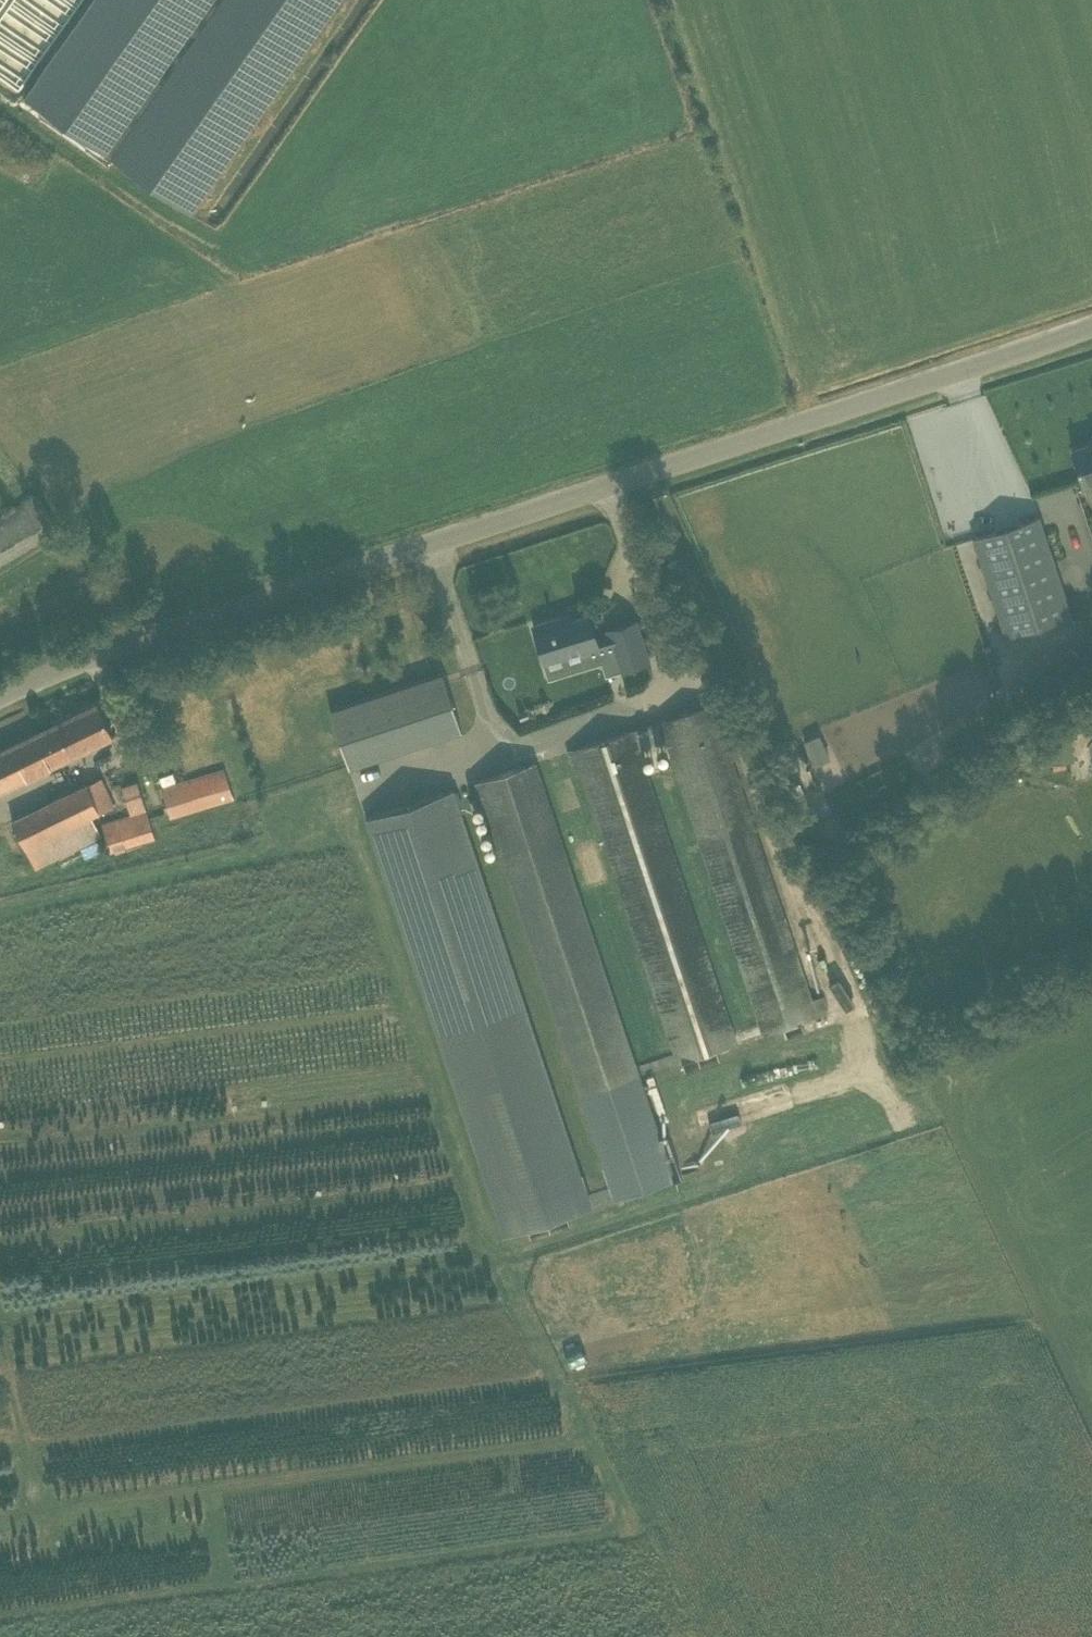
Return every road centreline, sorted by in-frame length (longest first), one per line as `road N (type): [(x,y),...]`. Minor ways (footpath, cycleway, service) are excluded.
road 1 (unclassified): [(0,695),(86,654),(1091,326)]

